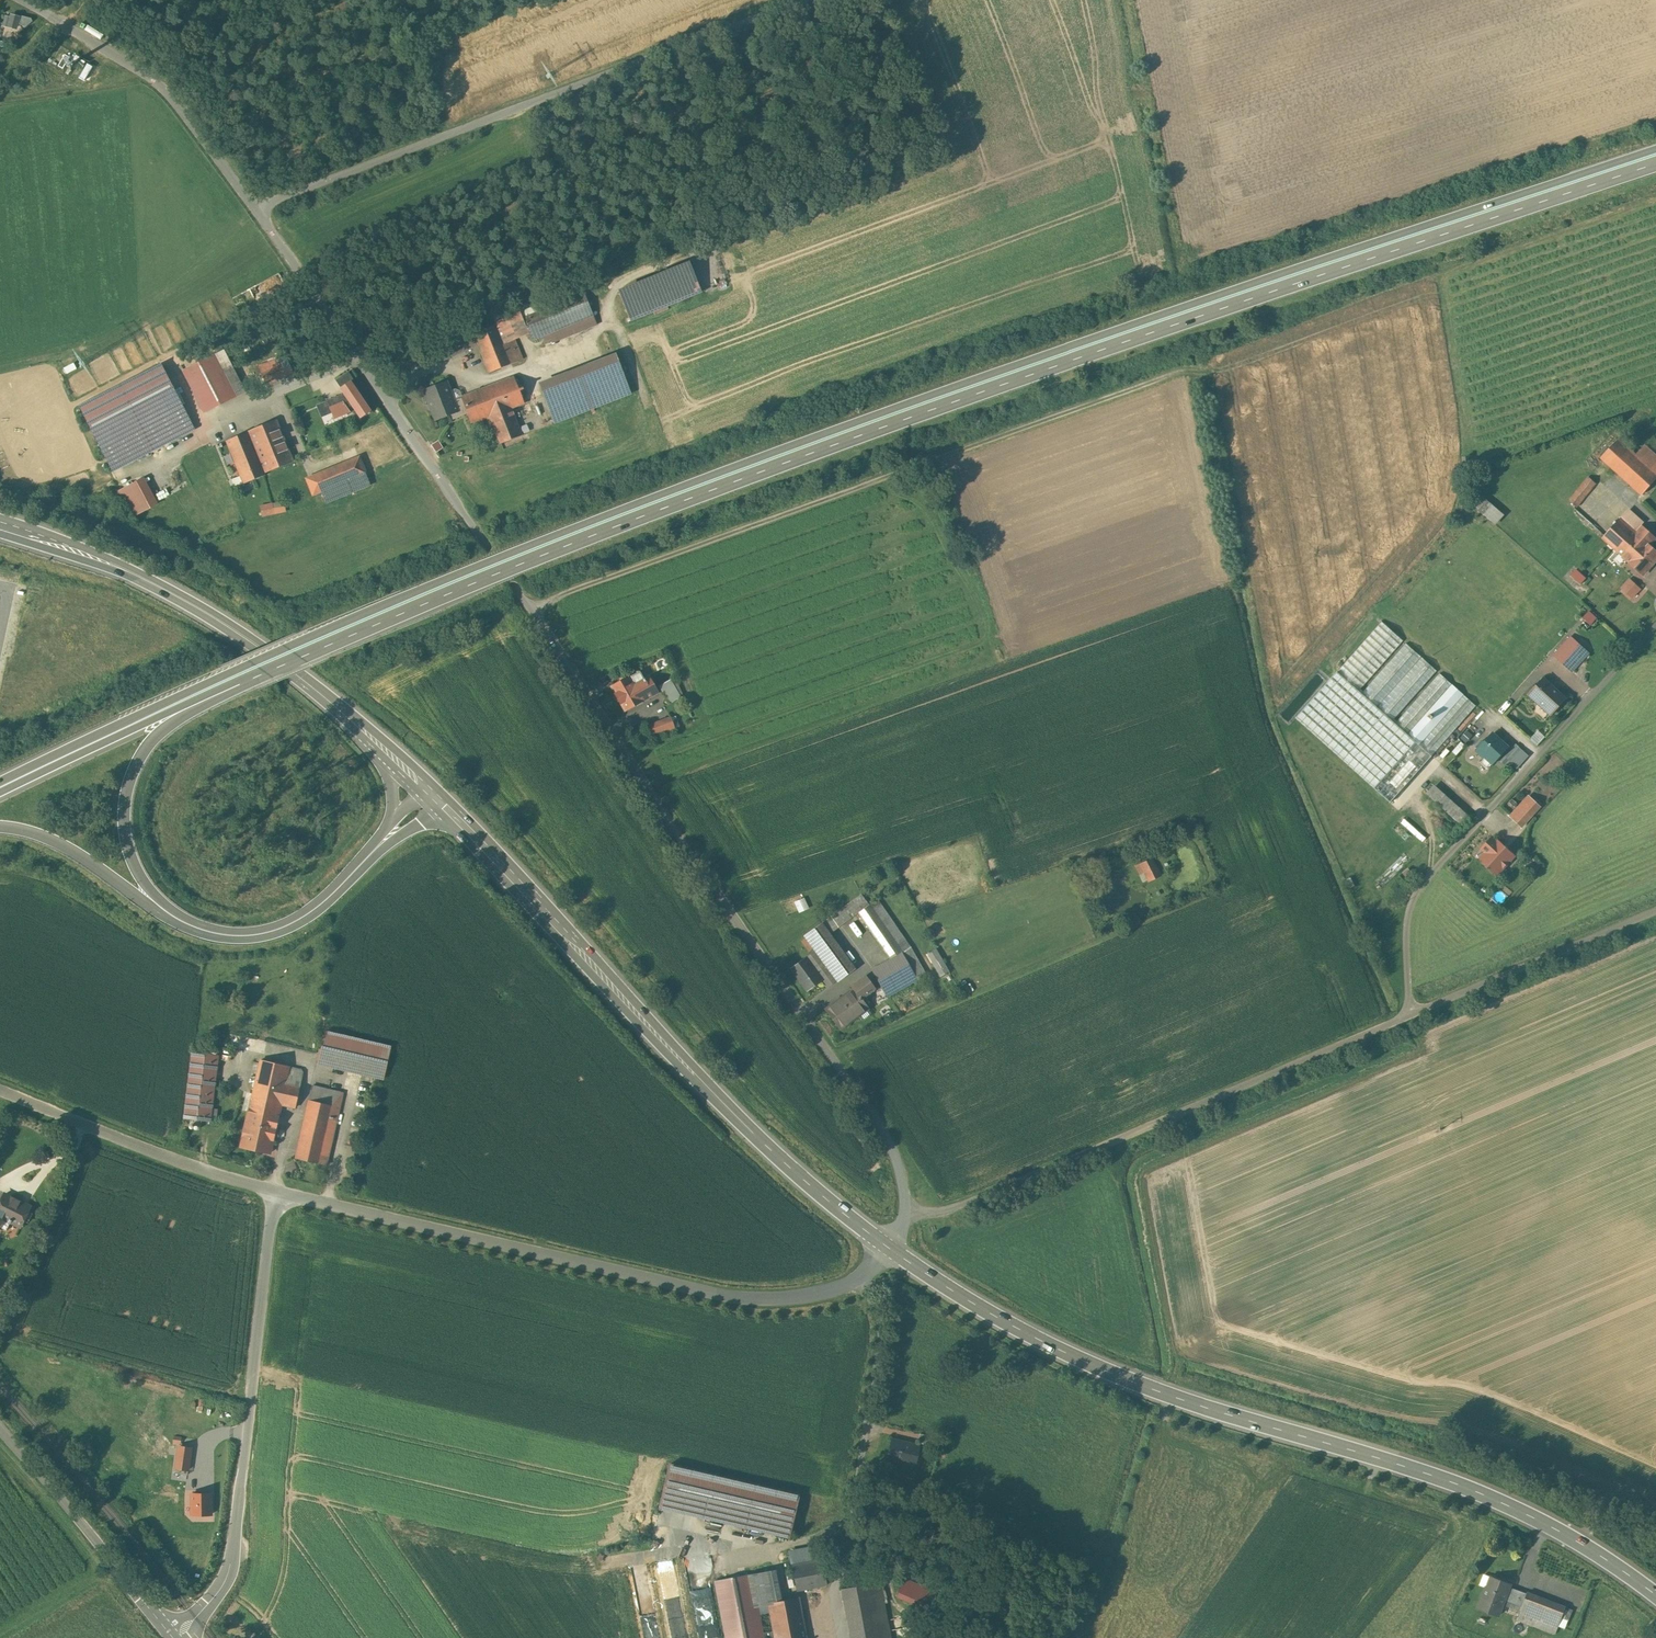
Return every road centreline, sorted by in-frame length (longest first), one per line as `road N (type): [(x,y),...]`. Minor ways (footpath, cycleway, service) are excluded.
road 1 (trunk): [(1655,149),(745,463),(303,639),(0,780)]
road 2 (trunk): [(242,684),(741,479),(1655,163)]
road 3 (residential): [(256,208),(866,1105),(892,1150),(905,1213)]
road 4 (secondary): [(885,1245),(1081,1359),(1471,1488),(1558,1530),(1655,1594)]
road 5 (unclassified): [(905,1213),(945,1209),(1655,911)]
road 6 (track): [(531,613),(580,588),(1020,428),(1183,371),(1210,371)]
road 7 (residential): [(276,1190),(728,1296),(826,1291),(856,1280),(885,1245)]
road 8 (secondary): [(440,801),(674,1055),(885,1245)]
road 9 (unclassified): [(803,0),(256,208)]
road 10 (unclassified): [(169,1630),(210,1597),(230,1569),(276,1190)]
road 11 (secondary): [(0,522),(69,545),(199,608),(300,675),(387,753)]
road 12 (residential): [(23,0),(160,86),(256,208)]
road 13 (trunk): [(174,919),(131,855),(124,821),(134,771),(164,727),(242,684)]
road 14 (residential): [(276,1190),(157,1154),(0,1089)]
road 15 (trunk): [(0,796),(242,684)]
road 16 (unclassified): [(0,1435),(169,1630)]
road 17 (trunk): [(364,859),(318,906),(274,931),(226,935),(174,919)]
road 18 (trunk): [(0,828),(73,854),(174,919)]

